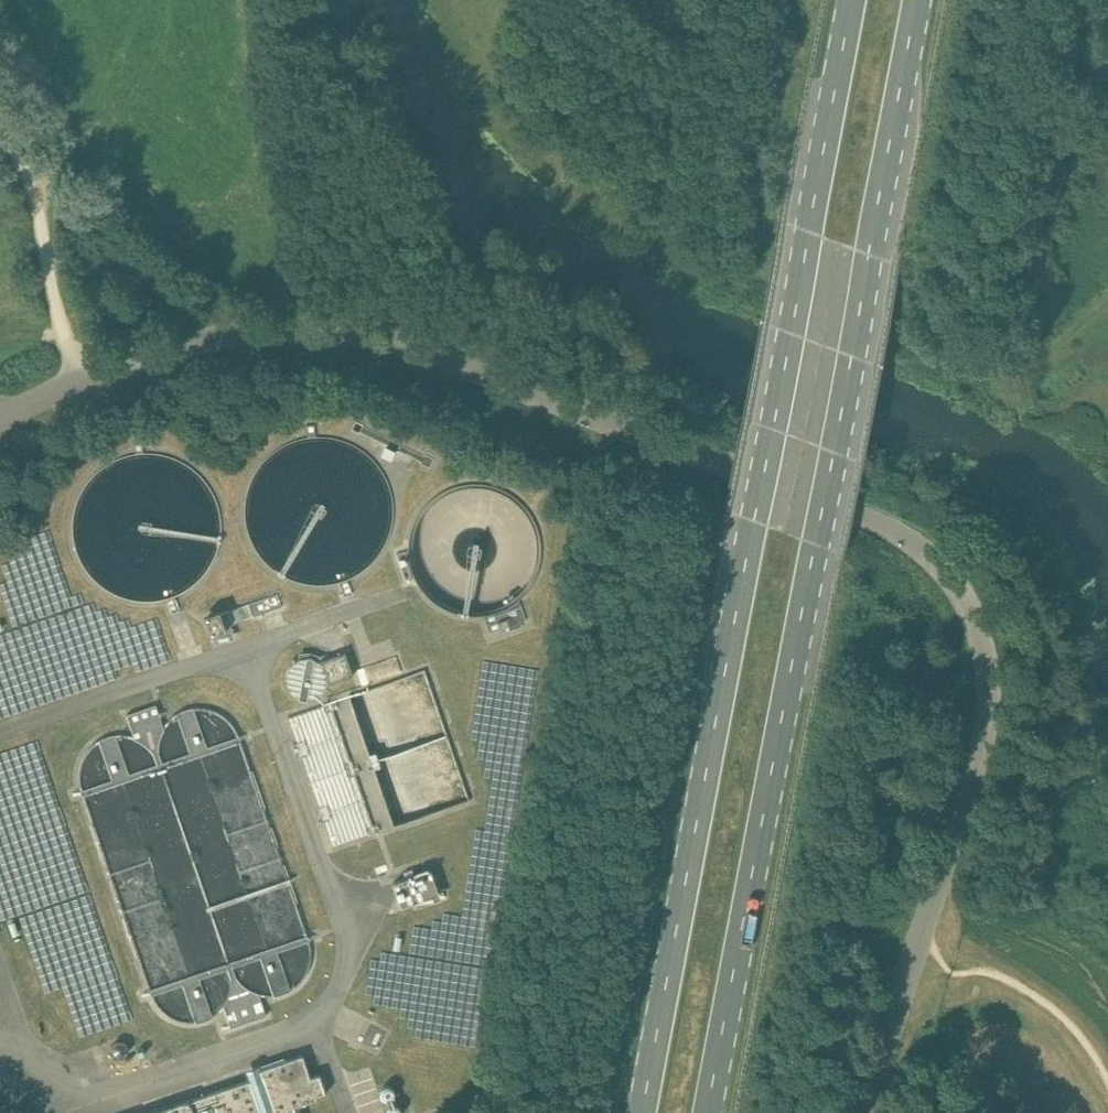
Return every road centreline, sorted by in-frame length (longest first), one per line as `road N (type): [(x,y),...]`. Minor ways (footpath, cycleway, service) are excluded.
road 1 (unclassified): [(865,1112),(989,719),(984,636),(940,562),(857,514),(377,333),(298,324),(197,330),(84,368)]
road 2 (primary): [(850,0),(641,1112)]
road 3 (primary): [(711,1112),(918,0)]
road 4 (track): [(0,116),(39,209),(52,298),(84,368)]

